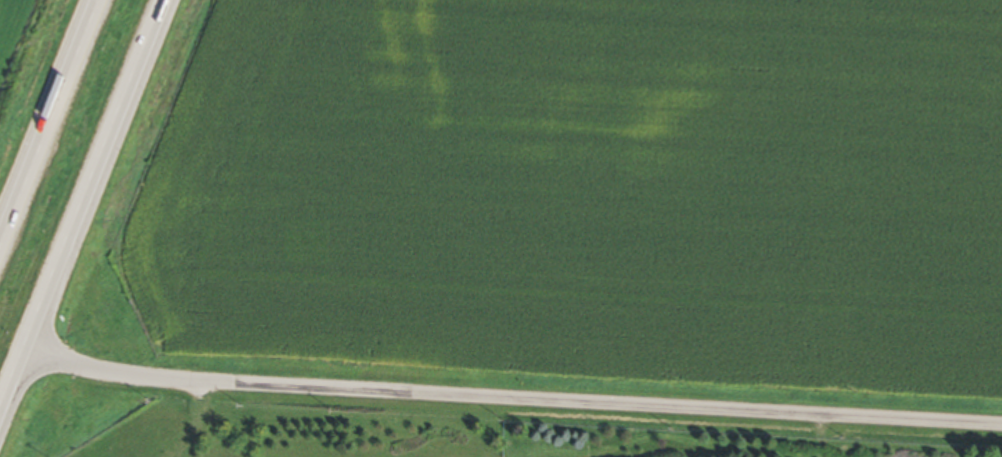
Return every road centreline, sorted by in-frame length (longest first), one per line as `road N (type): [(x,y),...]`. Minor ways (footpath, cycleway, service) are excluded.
road 1 (residential): [(1001,425),(132,376),(24,349)]
road 2 (trunk): [(24,349),(164,0)]
road 3 (trunk): [(85,0),(0,216)]

